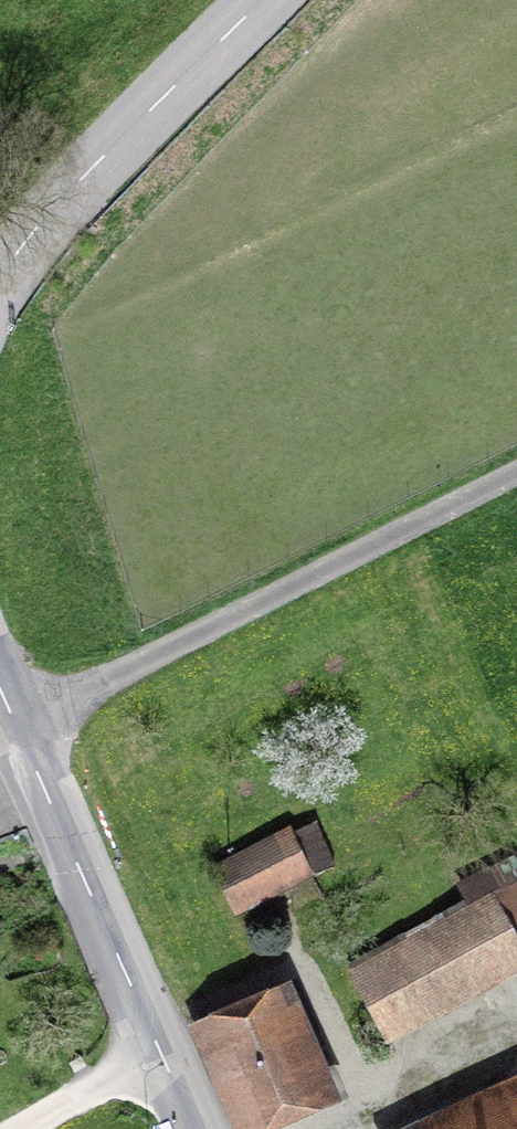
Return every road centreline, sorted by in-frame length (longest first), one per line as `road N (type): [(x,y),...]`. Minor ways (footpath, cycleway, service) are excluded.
road 1 (track): [(18,729),(516,475)]
road 2 (tertiary): [(0,689),(193,1128)]
road 3 (tertiary): [(260,0),(72,189),(0,277)]

